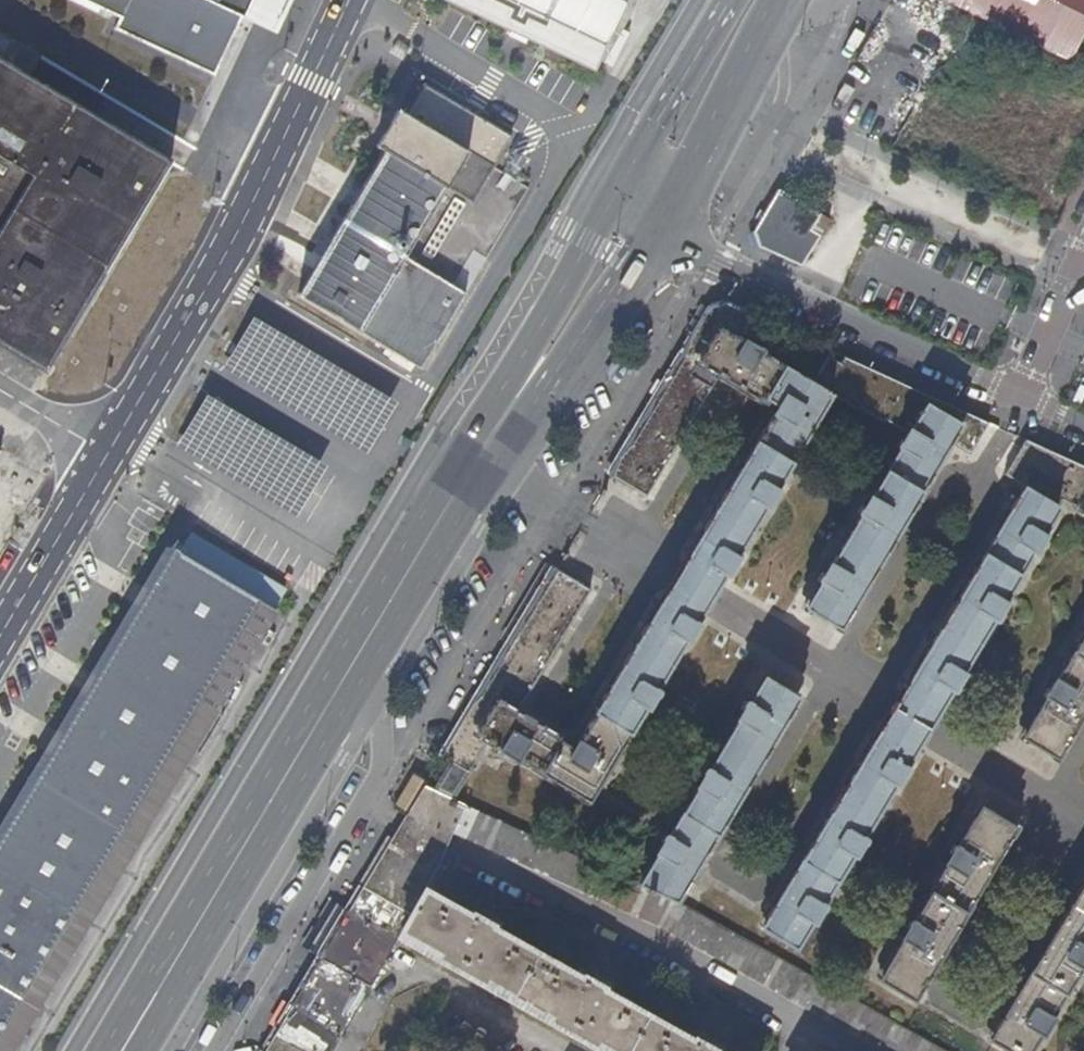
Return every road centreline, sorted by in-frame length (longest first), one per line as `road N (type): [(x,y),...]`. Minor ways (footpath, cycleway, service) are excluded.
road 1 (primary): [(612,205),(102,1050)]
road 2 (primary): [(359,684),(509,435),(656,234)]
road 3 (unclassified): [(111,459),(259,189),(349,0)]
road 4 (primary): [(140,1050),(359,684)]
road 5 (residential): [(219,1050),(386,762),(359,684)]
road 6 (residential): [(656,234),(780,297),(1019,396)]
road 7 (primary): [(656,234),(770,13)]
road 8 (primary): [(734,0),(612,205)]
road 9 (unclassified): [(0,640),(111,459)]
road 10 (residential): [(1078,271),(1019,396)]
road 11 (unclassified): [(111,459),(0,394)]

